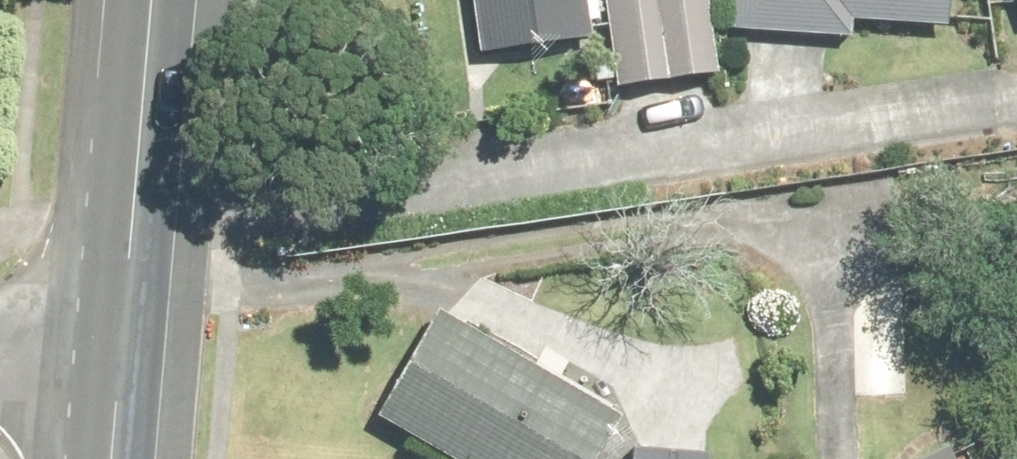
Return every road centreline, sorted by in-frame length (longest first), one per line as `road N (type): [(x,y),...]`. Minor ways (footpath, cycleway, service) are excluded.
road 1 (tertiary): [(123,342),(153,0)]
road 2 (residential): [(0,356),(123,342)]

